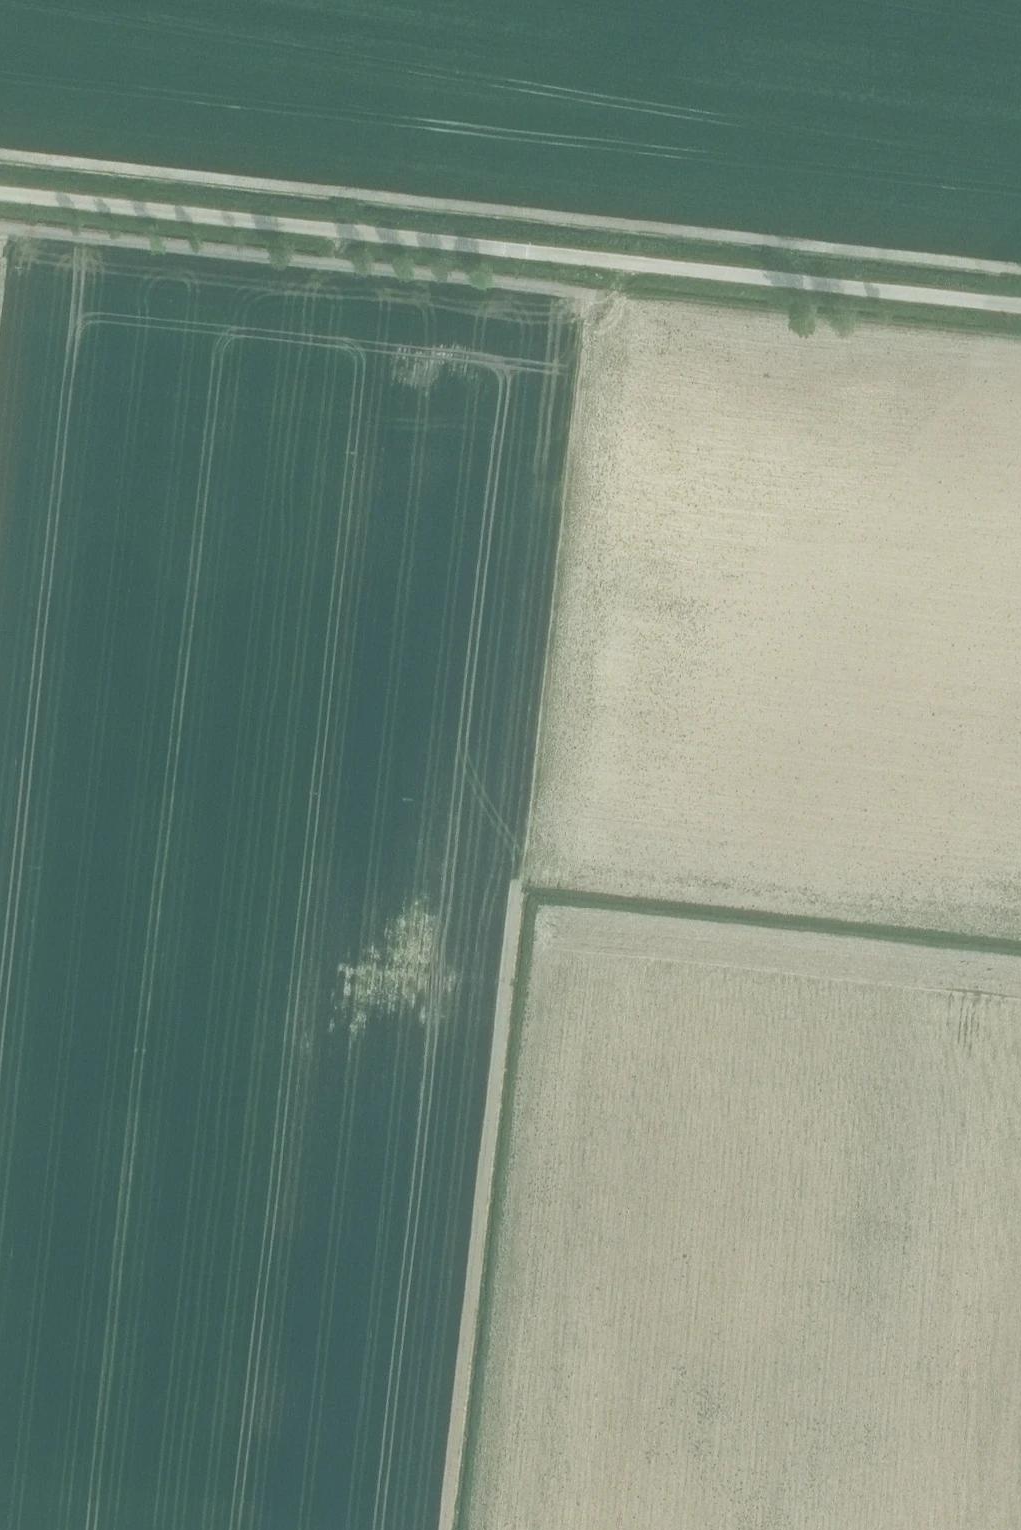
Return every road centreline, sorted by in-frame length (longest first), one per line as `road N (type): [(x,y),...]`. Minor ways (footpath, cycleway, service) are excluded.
road 1 (unclassified): [(1020,303),(0,191)]

